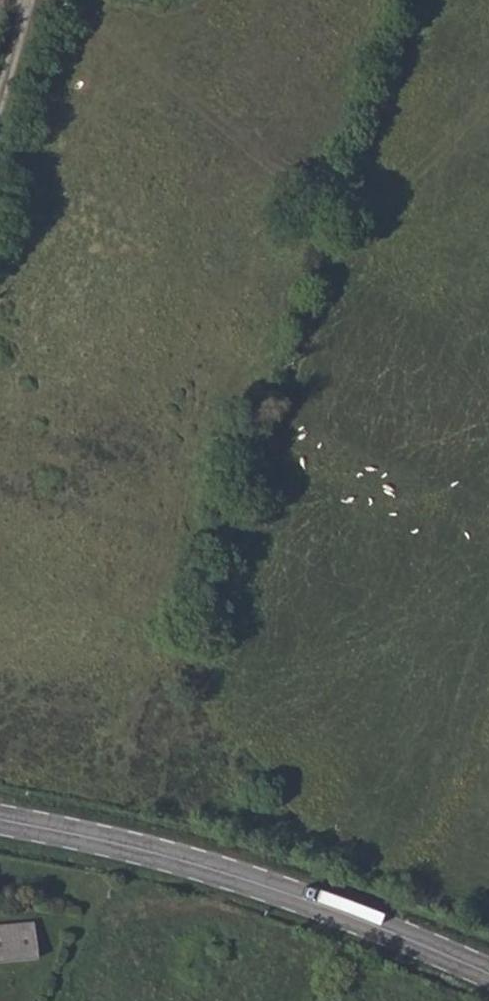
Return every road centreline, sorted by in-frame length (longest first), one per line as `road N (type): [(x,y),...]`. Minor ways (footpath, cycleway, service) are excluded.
road 1 (secondary): [(488,975),(225,875),(0,823)]

